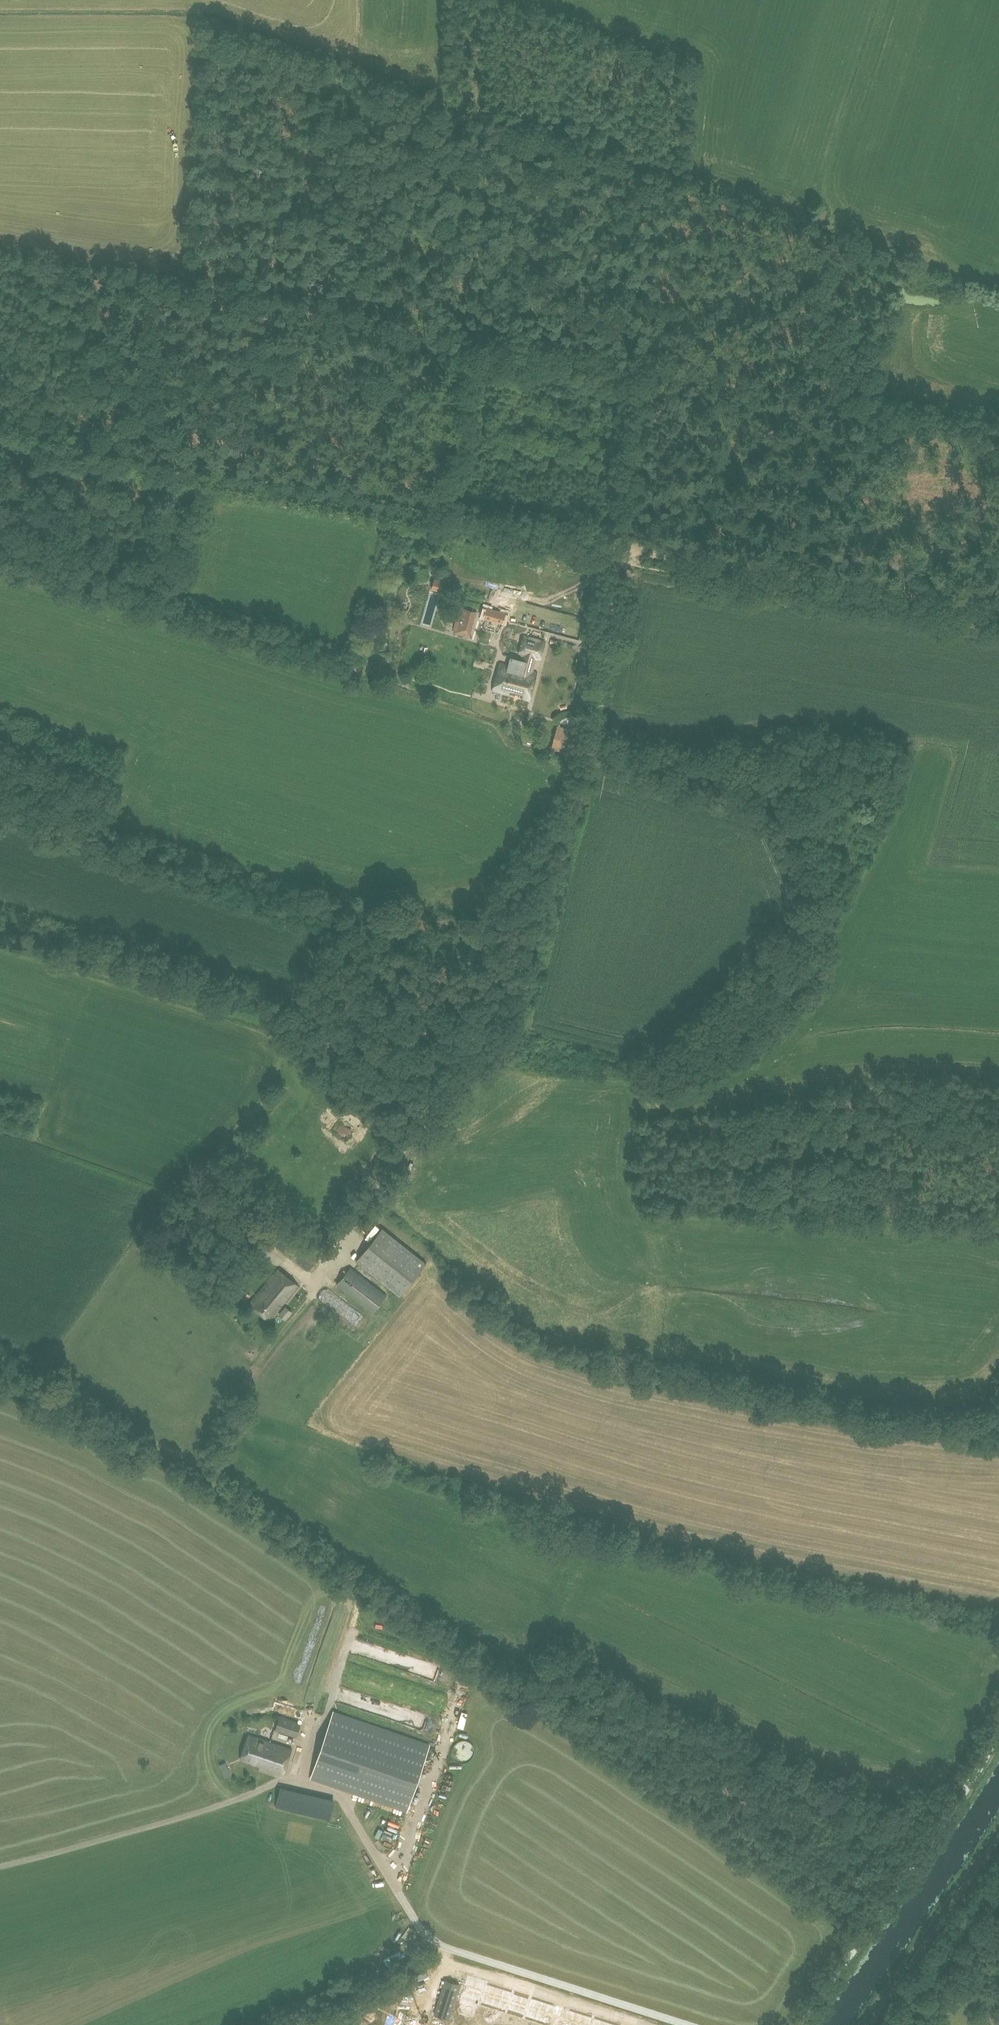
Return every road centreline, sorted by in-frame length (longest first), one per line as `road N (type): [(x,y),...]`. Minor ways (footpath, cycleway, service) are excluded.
road 1 (track): [(211,1480),(207,1456),(279,1325),(313,1301),(343,1222),(476,1049),(474,958),(590,779),(622,547)]
road 2 (track): [(998,612),(0,438)]
road 3 (unclassified): [(685,2024),(442,1948),(420,1928),(346,1800),(327,1787),(277,1781),(123,1836),(0,1864)]
road 4 (unclassified): [(799,2024),(998,1729)]
road 5 (unclassified): [(868,2024),(998,1836)]

